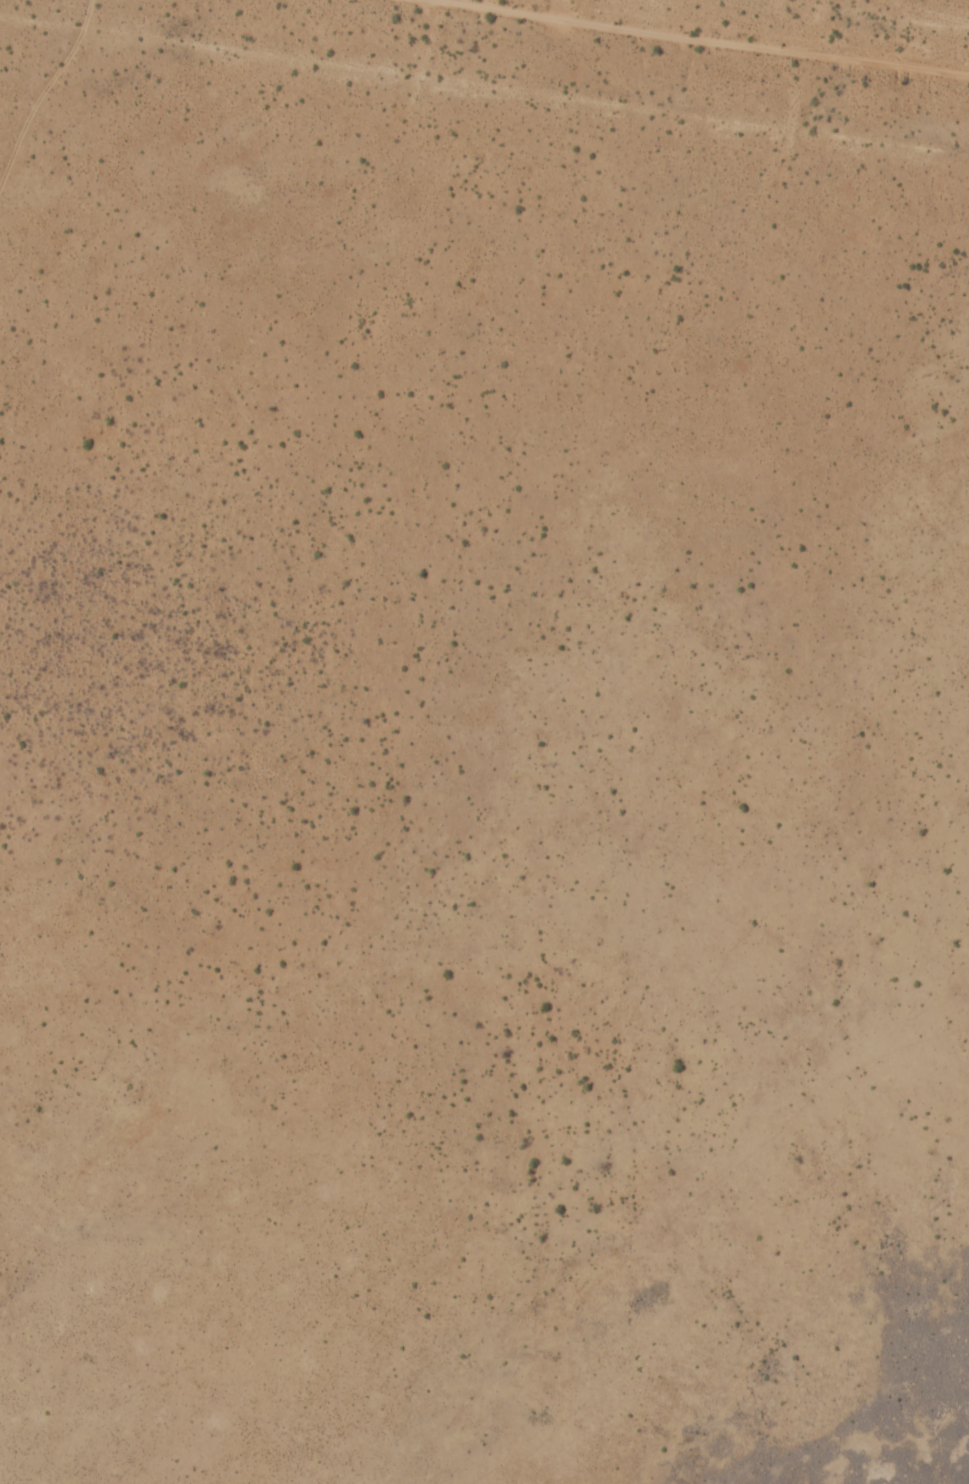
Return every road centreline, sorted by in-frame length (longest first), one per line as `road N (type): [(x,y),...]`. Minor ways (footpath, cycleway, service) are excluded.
road 1 (track): [(224,0),(968,105)]
road 2 (track): [(0,266),(49,136),(124,0)]

